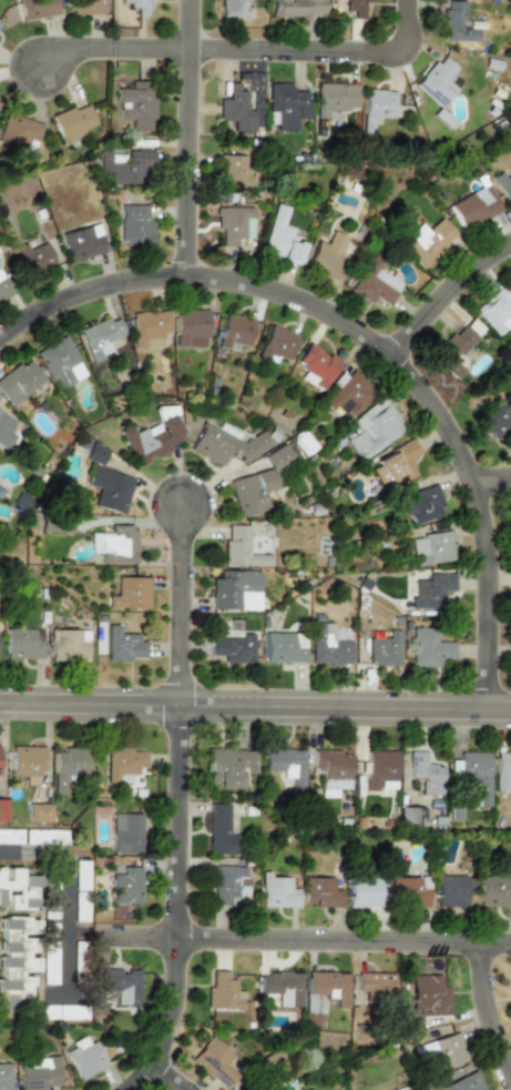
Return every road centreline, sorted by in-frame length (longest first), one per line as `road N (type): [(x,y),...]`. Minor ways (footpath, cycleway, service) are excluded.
road 1 (residential): [(0,331),(89,290),(181,277),(269,293),(356,337),(428,411),(462,477),(483,578),(483,715)]
road 2 (residential): [(135,1089),(163,1054),(180,996),(185,507)]
road 3 (tertiary): [(0,702),(510,715)]
road 4 (residential): [(99,936),(510,948)]
road 5 (residential): [(38,67),(82,47),(405,52)]
road 6 (residential): [(181,277),(189,0)]
road 7 (residential): [(382,360),(460,275),(510,244)]
road 8 (residential): [(510,1086),(488,1032),(477,948)]

